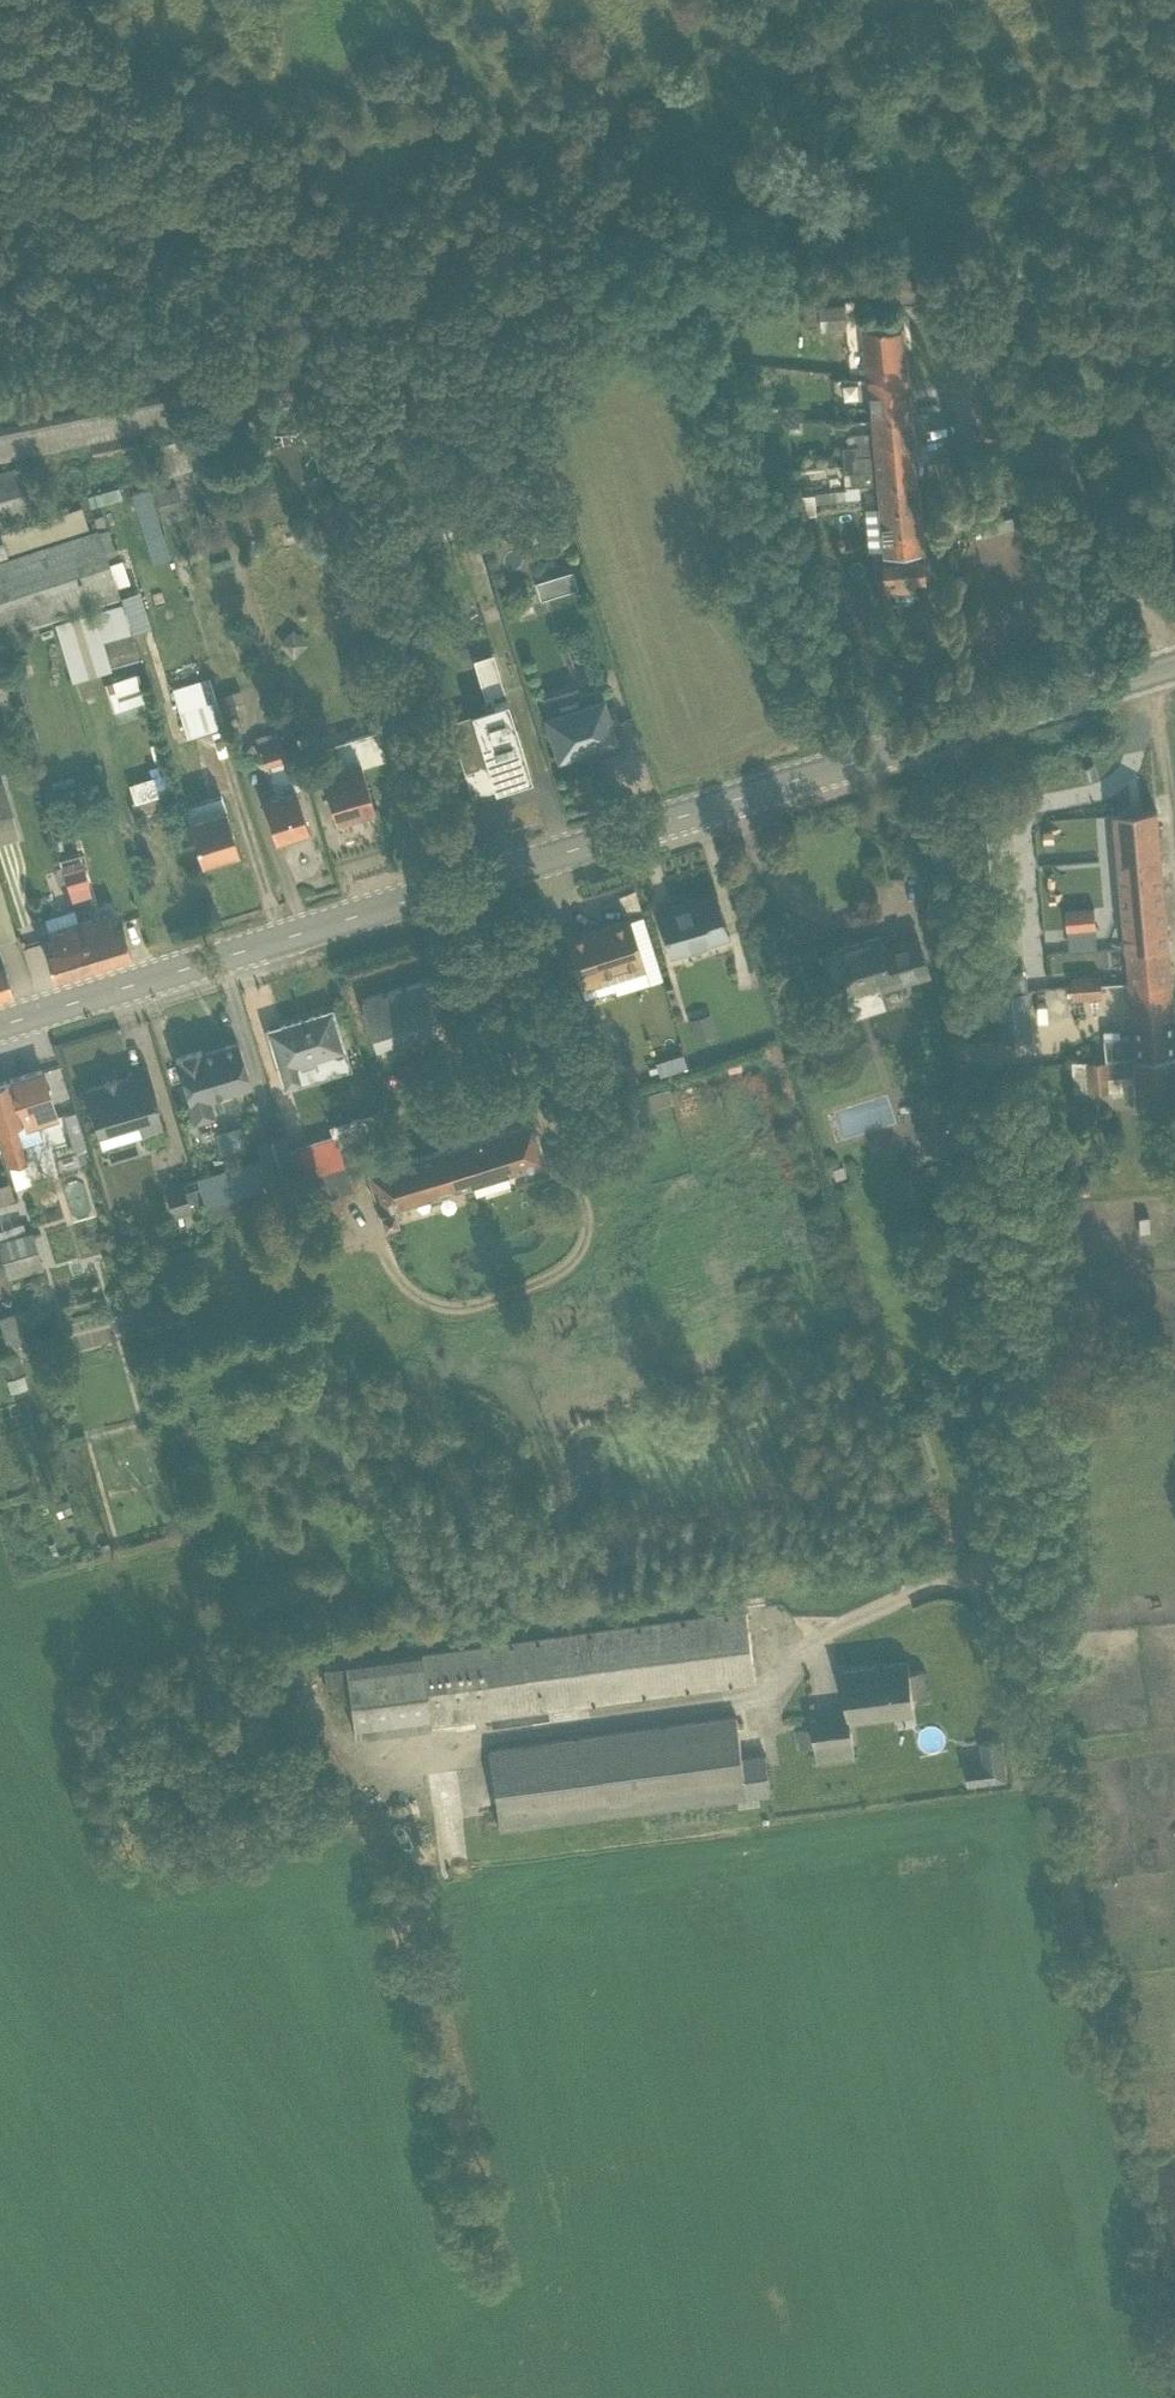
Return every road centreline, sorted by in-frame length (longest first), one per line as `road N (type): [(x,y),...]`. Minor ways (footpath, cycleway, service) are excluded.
road 1 (secondary): [(1174,662),(0,1024)]

